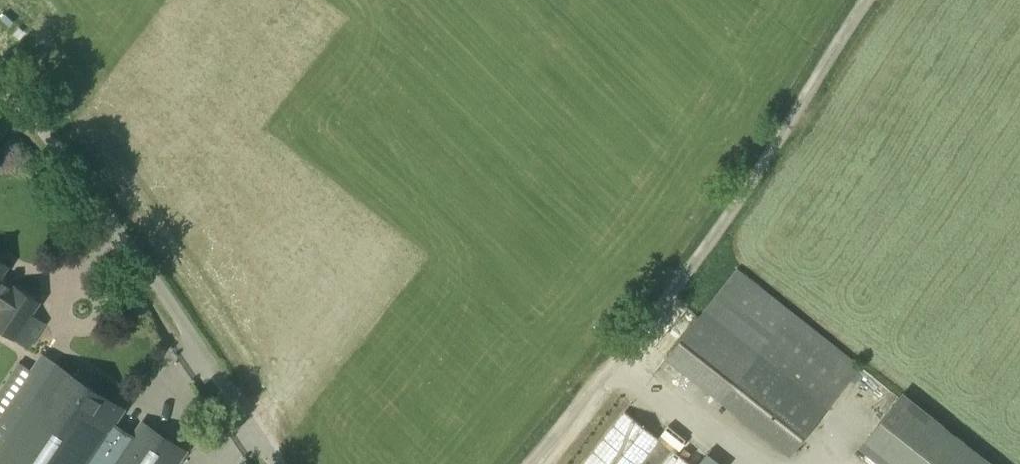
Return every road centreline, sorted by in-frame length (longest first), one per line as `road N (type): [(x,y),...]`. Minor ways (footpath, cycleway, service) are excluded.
road 1 (track): [(536,463),(874,0)]
road 2 (unclassified): [(277,463),(175,308),(0,78)]

